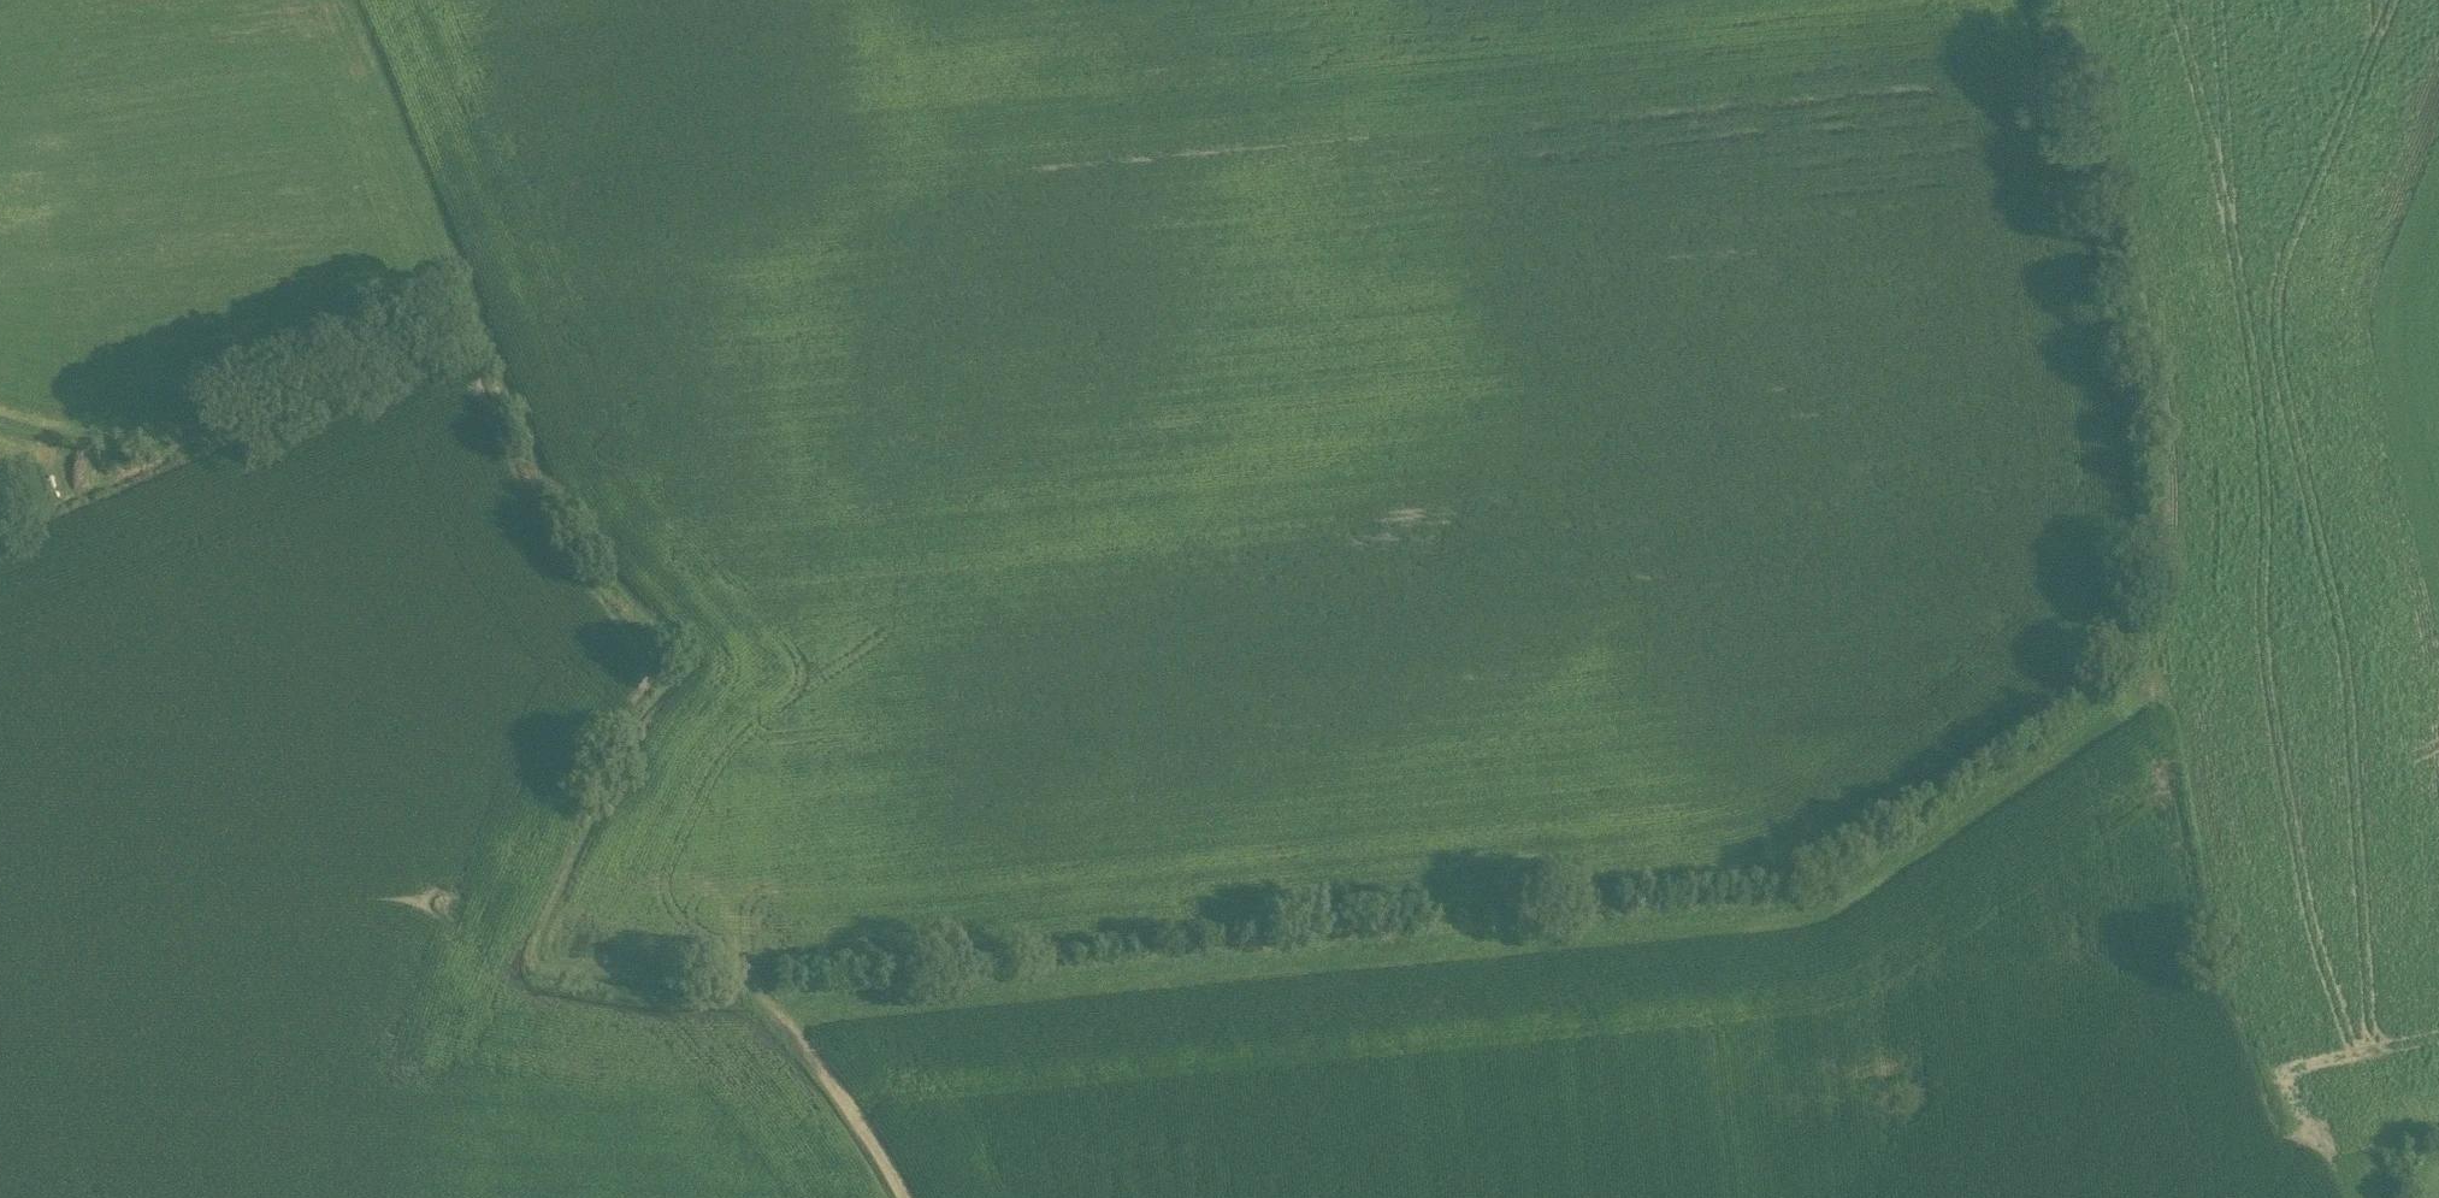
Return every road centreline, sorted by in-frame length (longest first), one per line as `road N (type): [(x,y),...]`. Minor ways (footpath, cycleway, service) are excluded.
road 1 (track): [(683,675),(635,729),(538,957),(553,970),(749,981),(768,991)]
road 2 (track): [(904,1197),(768,991)]

